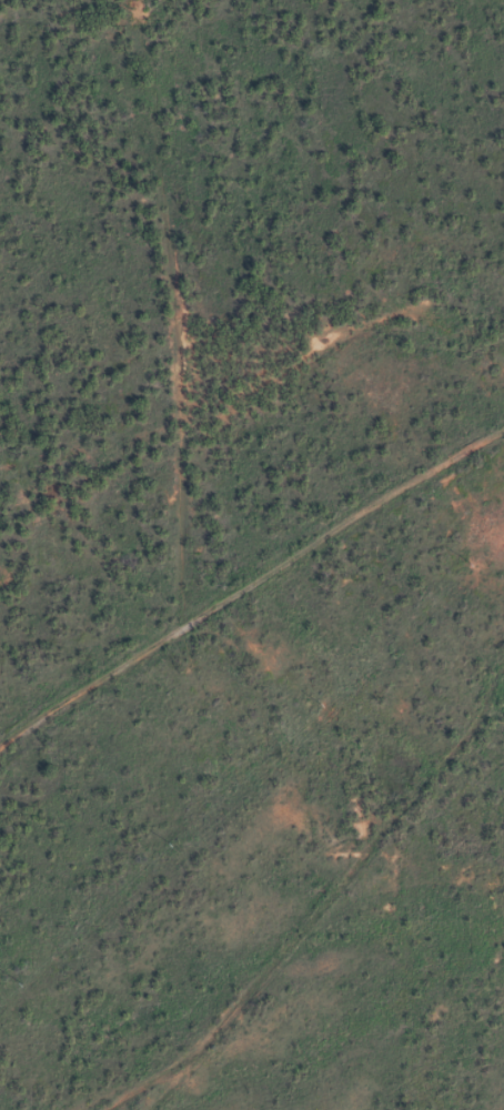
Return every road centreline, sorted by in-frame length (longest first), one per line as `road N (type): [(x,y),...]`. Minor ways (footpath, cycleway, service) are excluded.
road 1 (residential): [(171,58),(212,628),(315,815)]
road 2 (residential): [(503,442),(0,754)]

